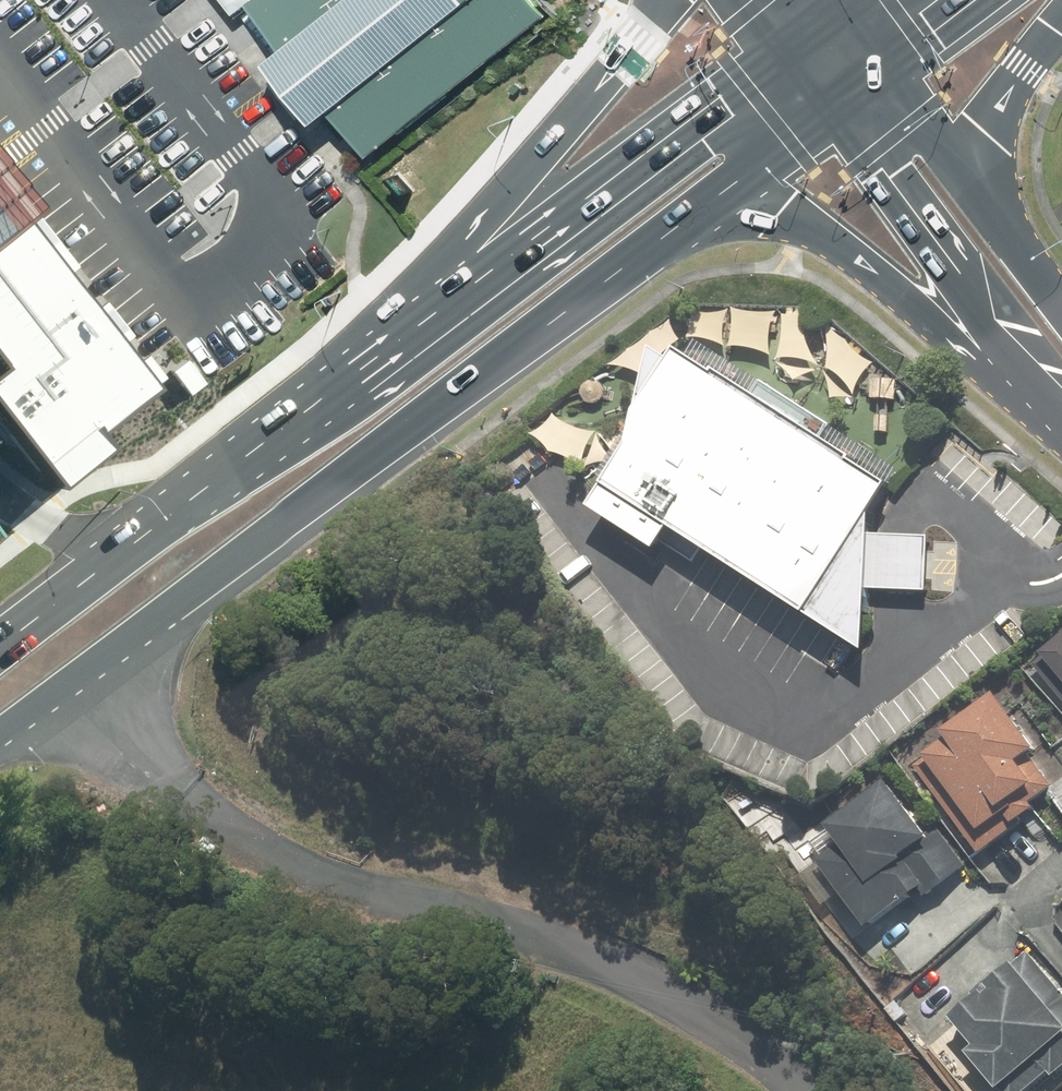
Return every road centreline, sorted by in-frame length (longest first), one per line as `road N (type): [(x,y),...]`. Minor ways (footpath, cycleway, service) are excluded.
road 1 (primary): [(709,210),(0,734)]
road 2 (track): [(766,1090),(678,994),(459,929),(307,896),(133,757),(76,679)]
road 3 (primary): [(358,364),(784,46)]
road 4 (primary): [(358,364),(620,65),(663,0)]
road 5 (primary): [(0,639),(358,364)]
road 6 (primary): [(1026,355),(916,303),(822,235),(779,217),(709,210)]
road 7 (secondary): [(1026,355),(839,112)]
road 8 (primary): [(1061,26),(1005,103),(988,142),(984,200)]
road 9 (primary): [(839,112),(709,210)]
road 10 (secondary): [(887,75),(984,200)]
road 11 (secondary): [(984,200),(1061,307)]
road 12 (primary): [(984,0),(887,75)]

